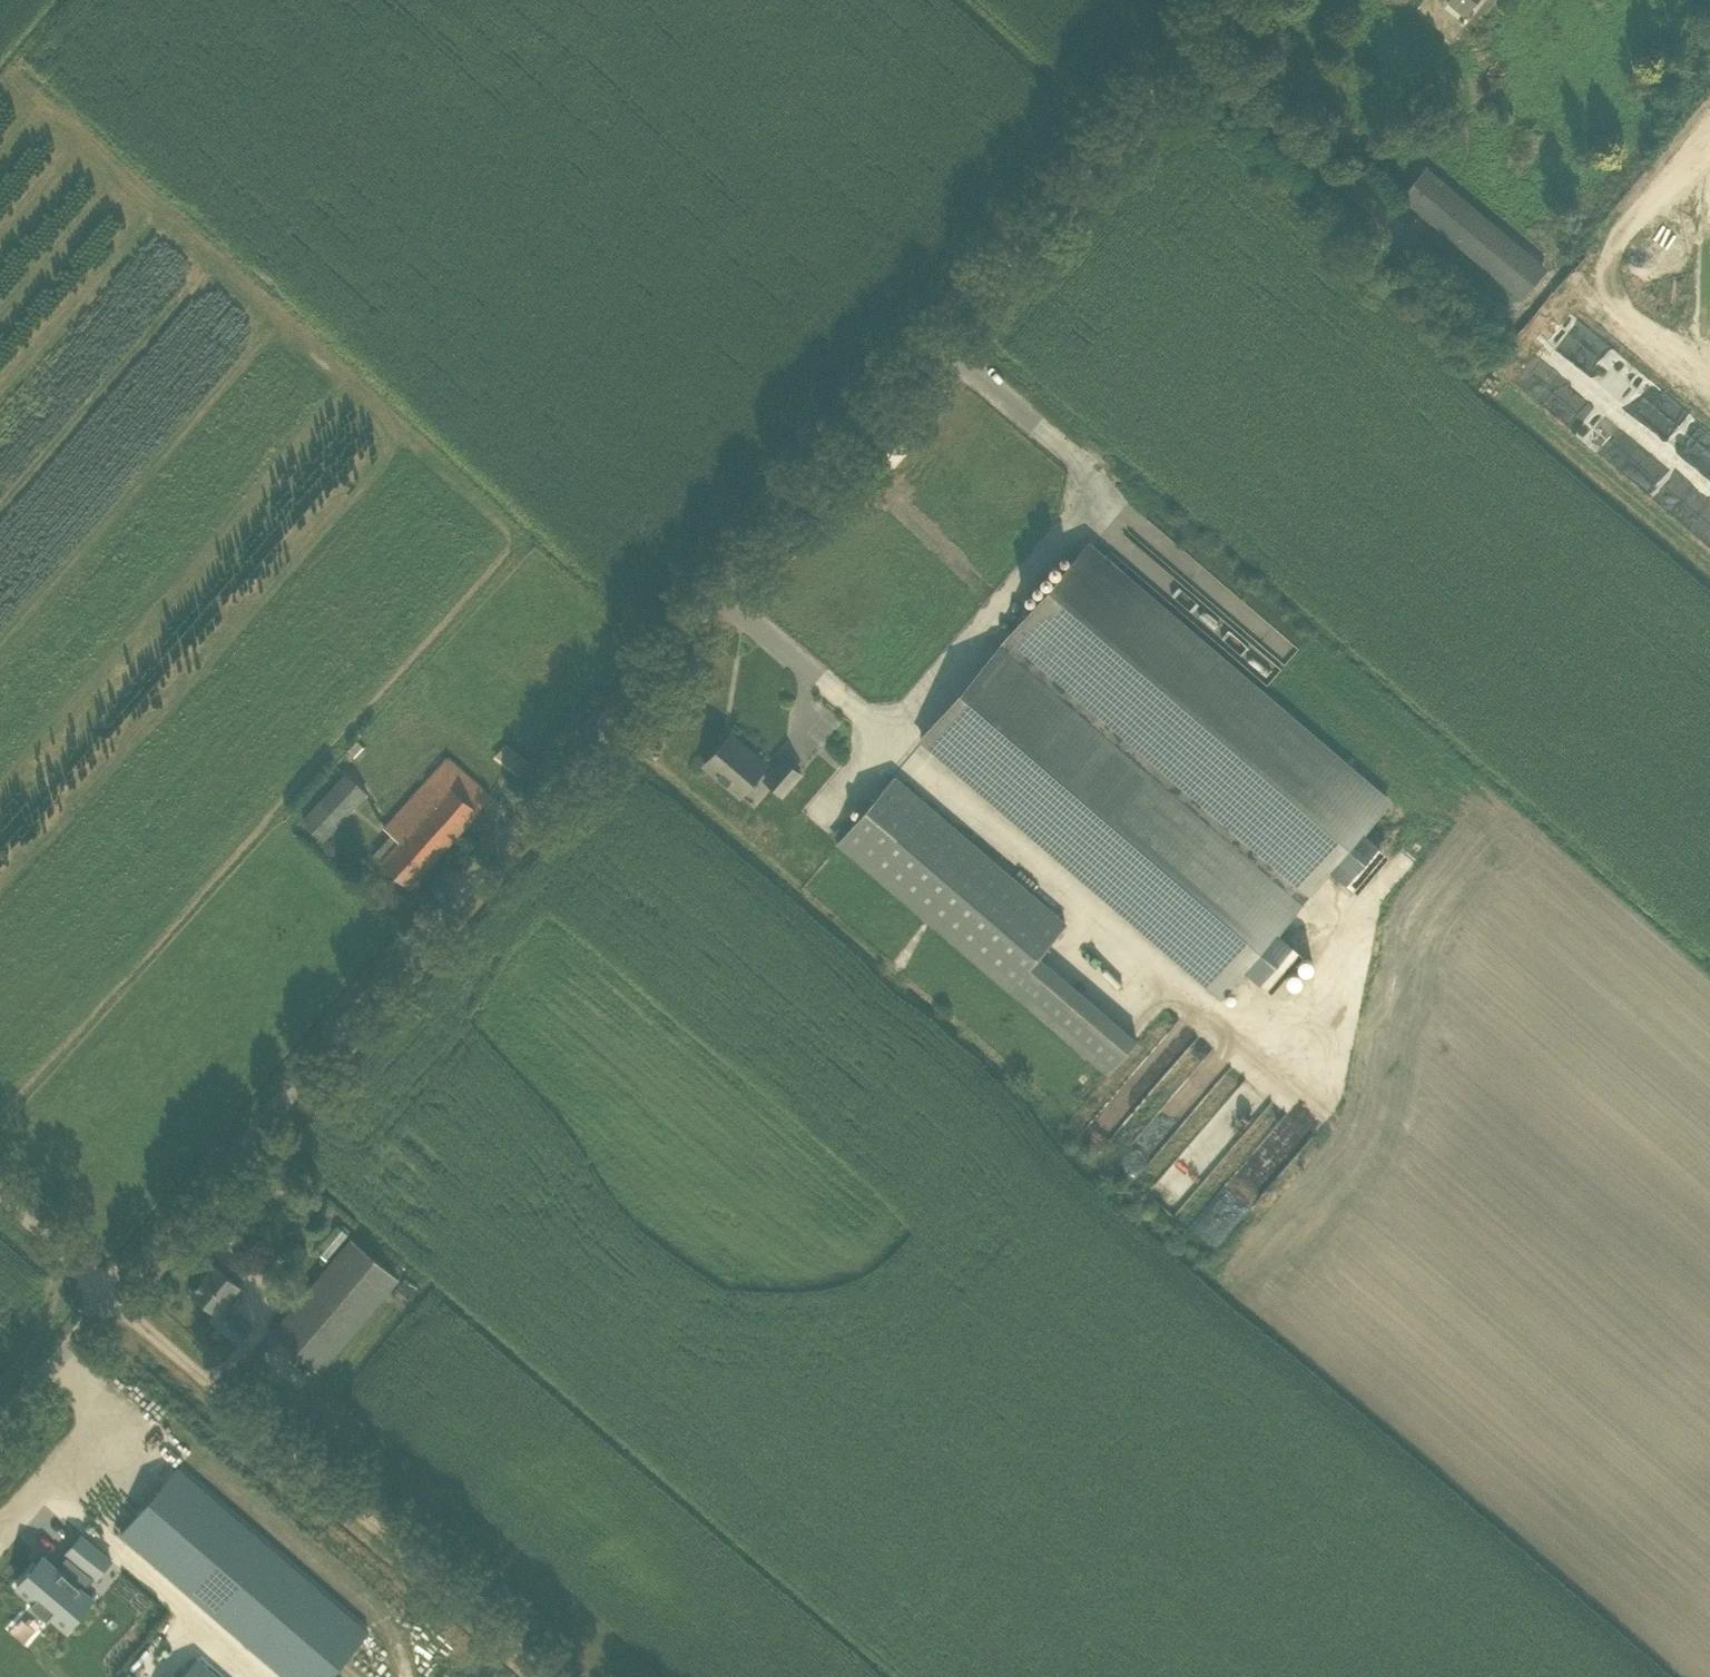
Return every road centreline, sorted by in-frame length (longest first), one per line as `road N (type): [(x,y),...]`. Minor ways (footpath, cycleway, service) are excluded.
road 1 (unclassified): [(108,1299),(1239,0)]
road 2 (track): [(108,1299),(562,1676)]
road 3 (unclassified): [(0,1425),(108,1299)]
road 4 (unclassified): [(108,1299),(0,1199)]

